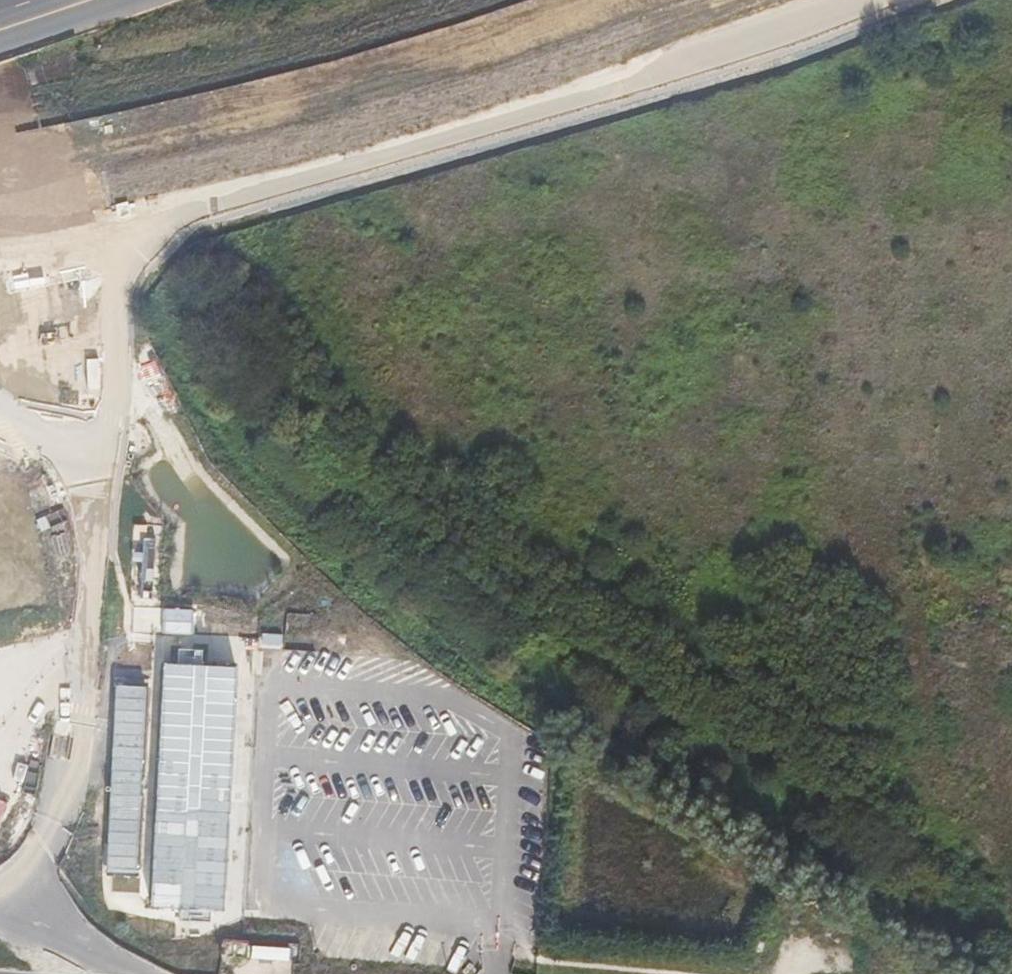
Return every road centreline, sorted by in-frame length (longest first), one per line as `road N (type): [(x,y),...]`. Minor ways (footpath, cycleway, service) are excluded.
road 1 (motorway): [(0,40),(124,0)]

